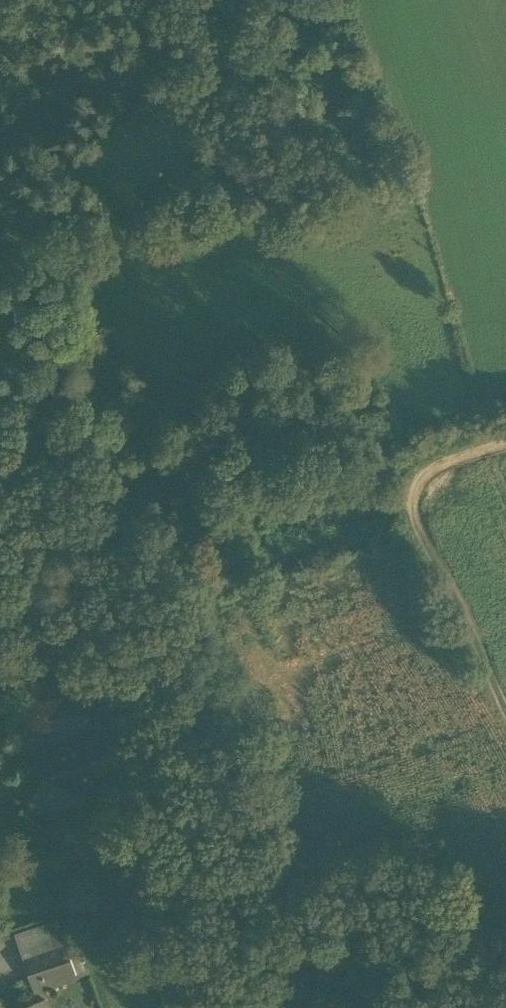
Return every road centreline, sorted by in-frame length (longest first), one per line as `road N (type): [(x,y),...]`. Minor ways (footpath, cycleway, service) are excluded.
road 1 (track): [(505,430),(413,460),(390,485),(505,710)]

